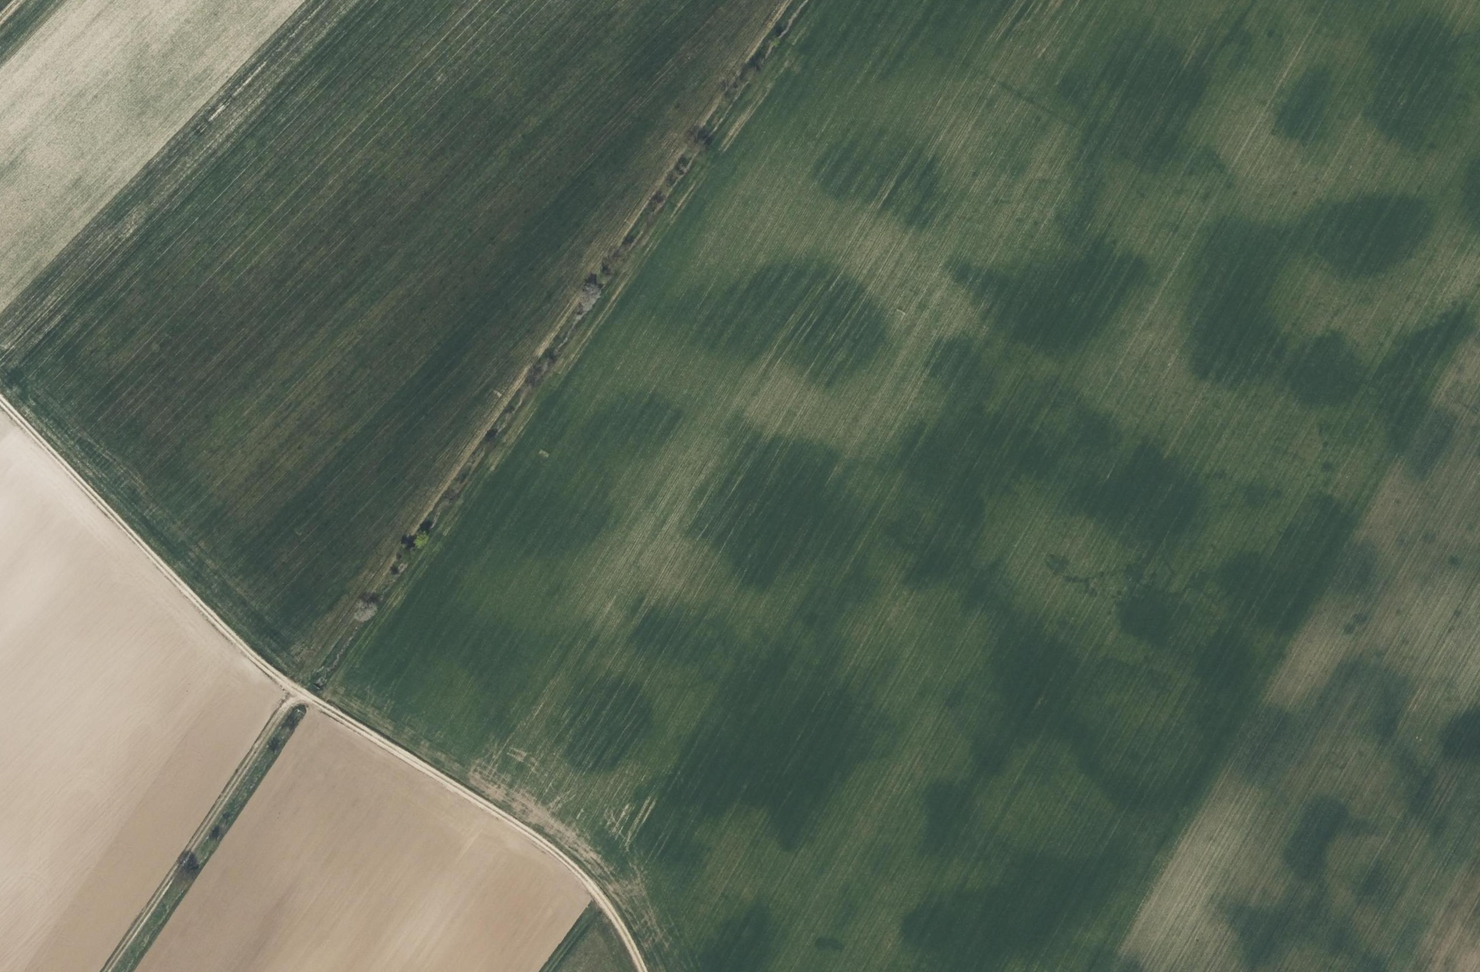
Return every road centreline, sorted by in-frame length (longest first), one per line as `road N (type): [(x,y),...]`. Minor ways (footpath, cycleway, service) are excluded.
road 1 (track): [(0,403),(298,697),(538,840),(597,898),(644,971)]
road 2 (track): [(109,971),(298,697)]

